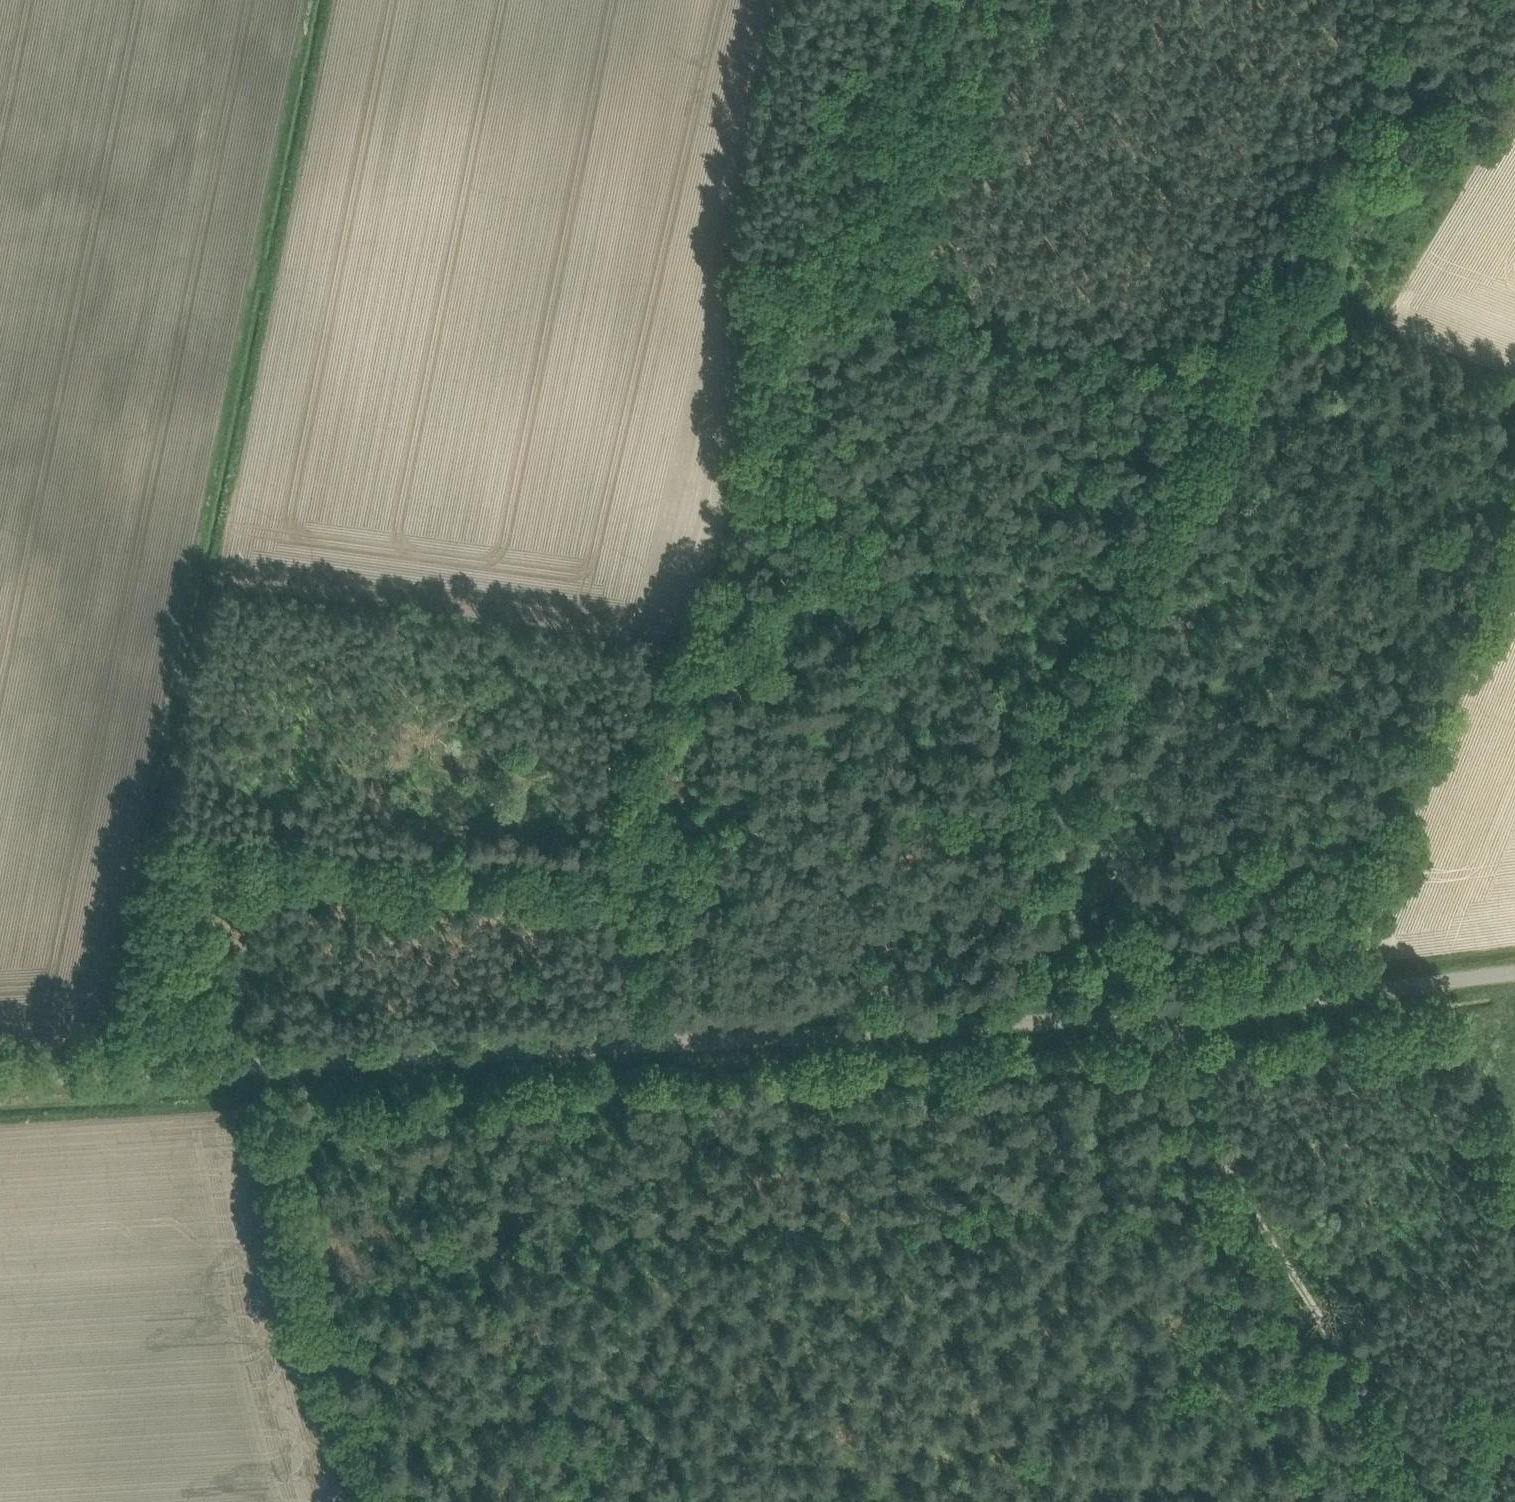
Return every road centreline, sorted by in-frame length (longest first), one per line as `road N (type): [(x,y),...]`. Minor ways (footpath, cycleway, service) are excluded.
road 1 (unclassified): [(0,1080),(1121,1023),(1514,976)]
road 2 (track): [(1405,1501),(1388,1437),(1180,1064),(1173,1018)]
road 3 (track): [(1324,154),(1388,0)]

